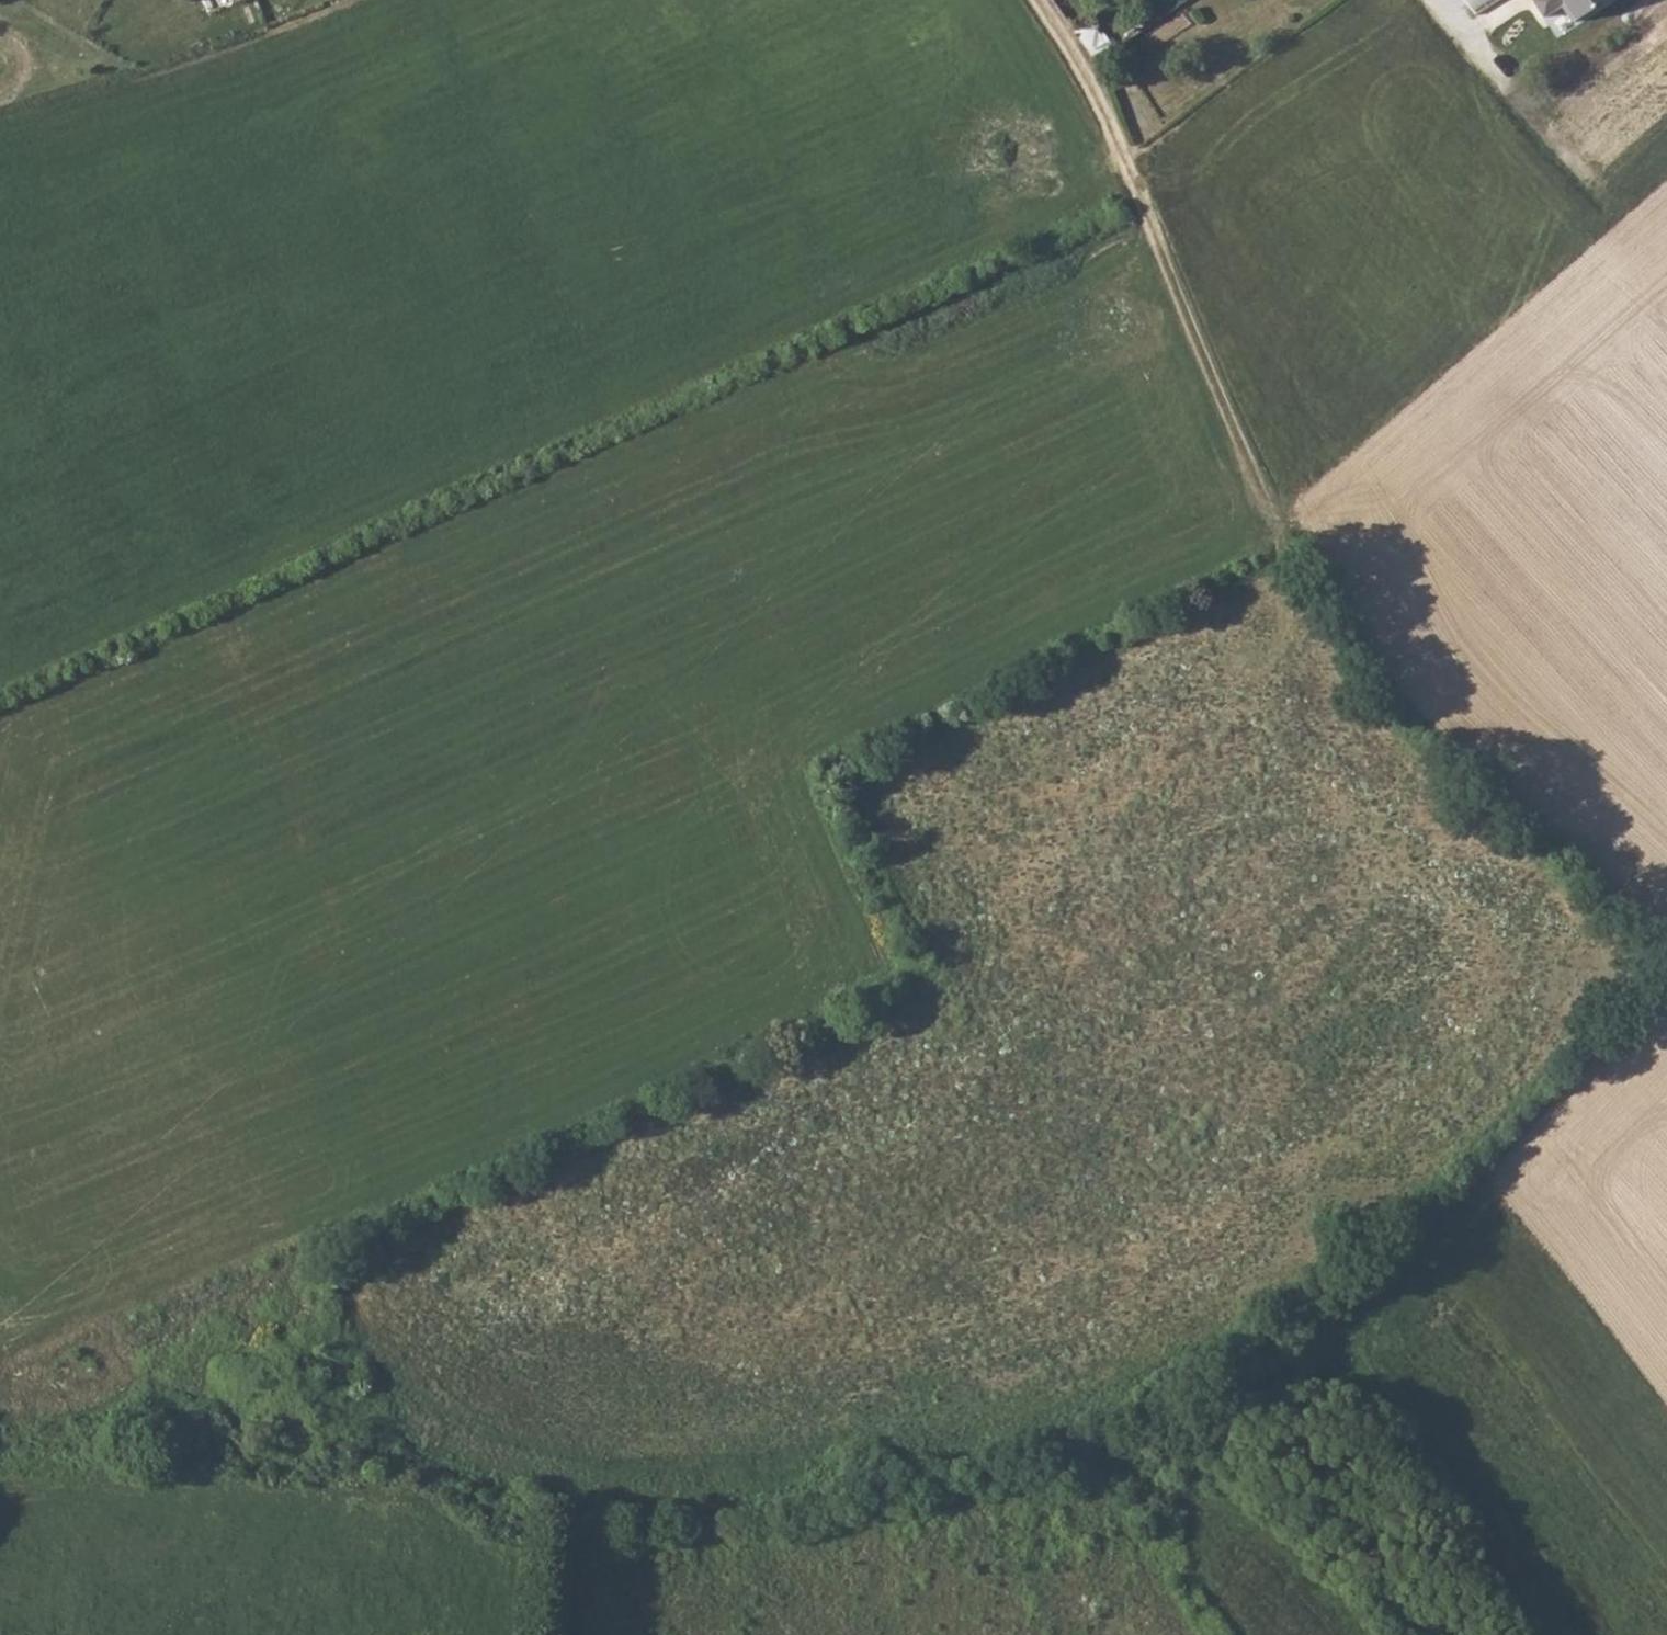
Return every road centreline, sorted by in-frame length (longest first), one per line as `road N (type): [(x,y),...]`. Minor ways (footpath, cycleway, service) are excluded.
road 1 (track): [(1272,527),(1111,137)]

